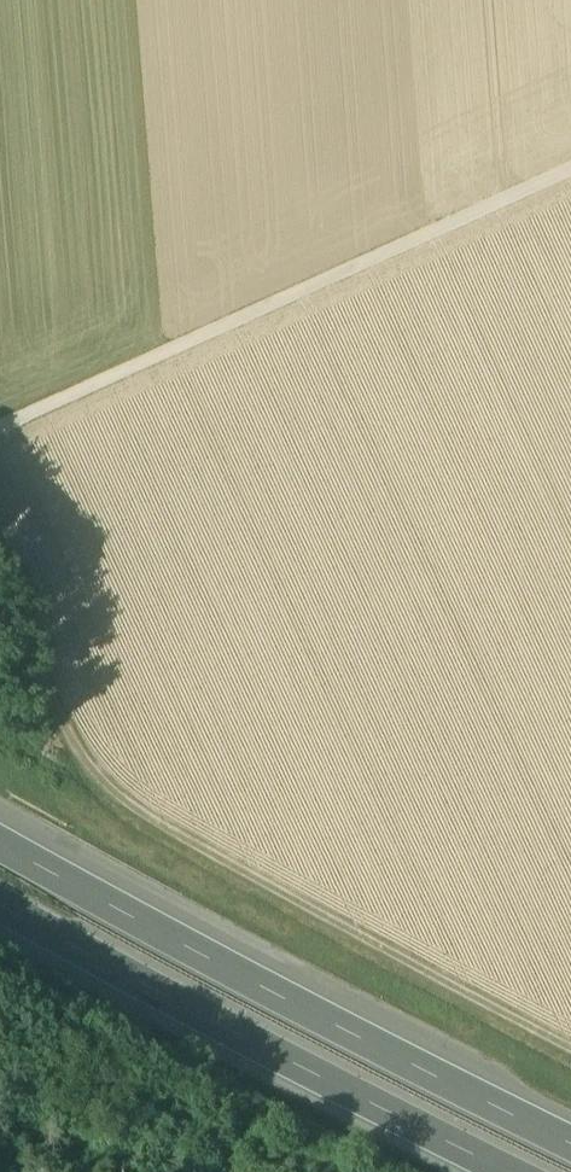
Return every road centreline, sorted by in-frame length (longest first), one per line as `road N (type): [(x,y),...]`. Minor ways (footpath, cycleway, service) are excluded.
road 1 (track): [(570,1047),(96,782),(0,578)]
road 2 (motorway): [(570,1142),(312,1013),(0,841)]
road 3 (track): [(570,166),(0,425)]
road 4 (motorway): [(0,901),(507,1171)]

